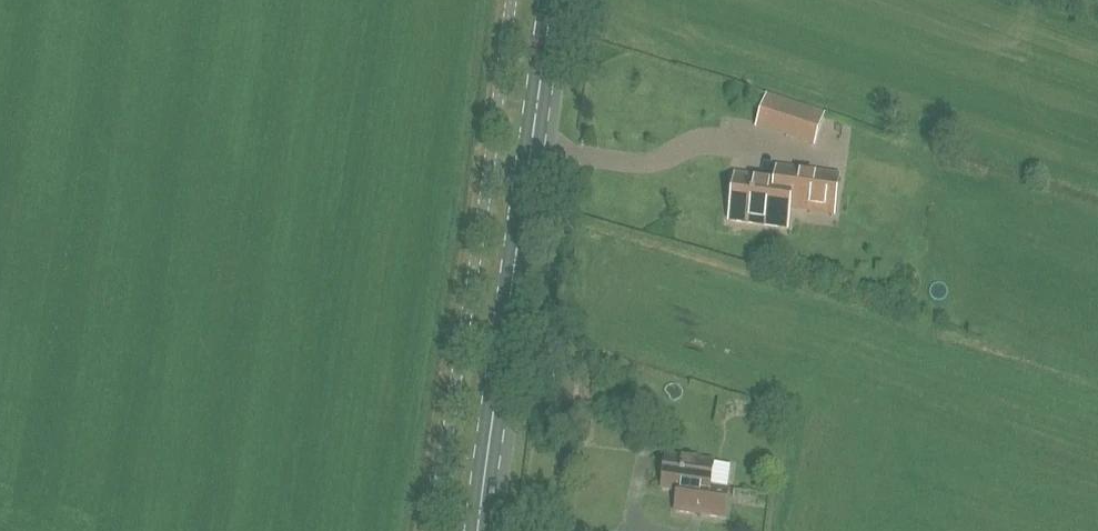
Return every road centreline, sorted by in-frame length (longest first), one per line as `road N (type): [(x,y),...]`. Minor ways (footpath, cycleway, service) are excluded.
road 1 (secondary): [(479,530),(552,0)]

